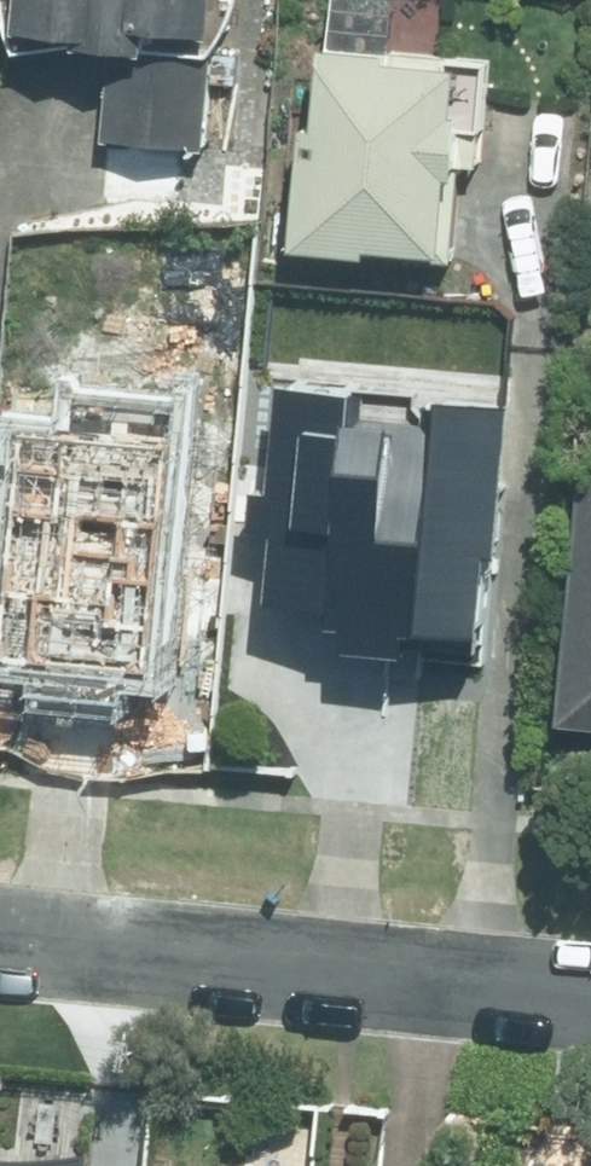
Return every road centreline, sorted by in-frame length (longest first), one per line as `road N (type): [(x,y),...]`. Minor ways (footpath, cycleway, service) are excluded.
road 1 (residential): [(0,937),(590,995)]

